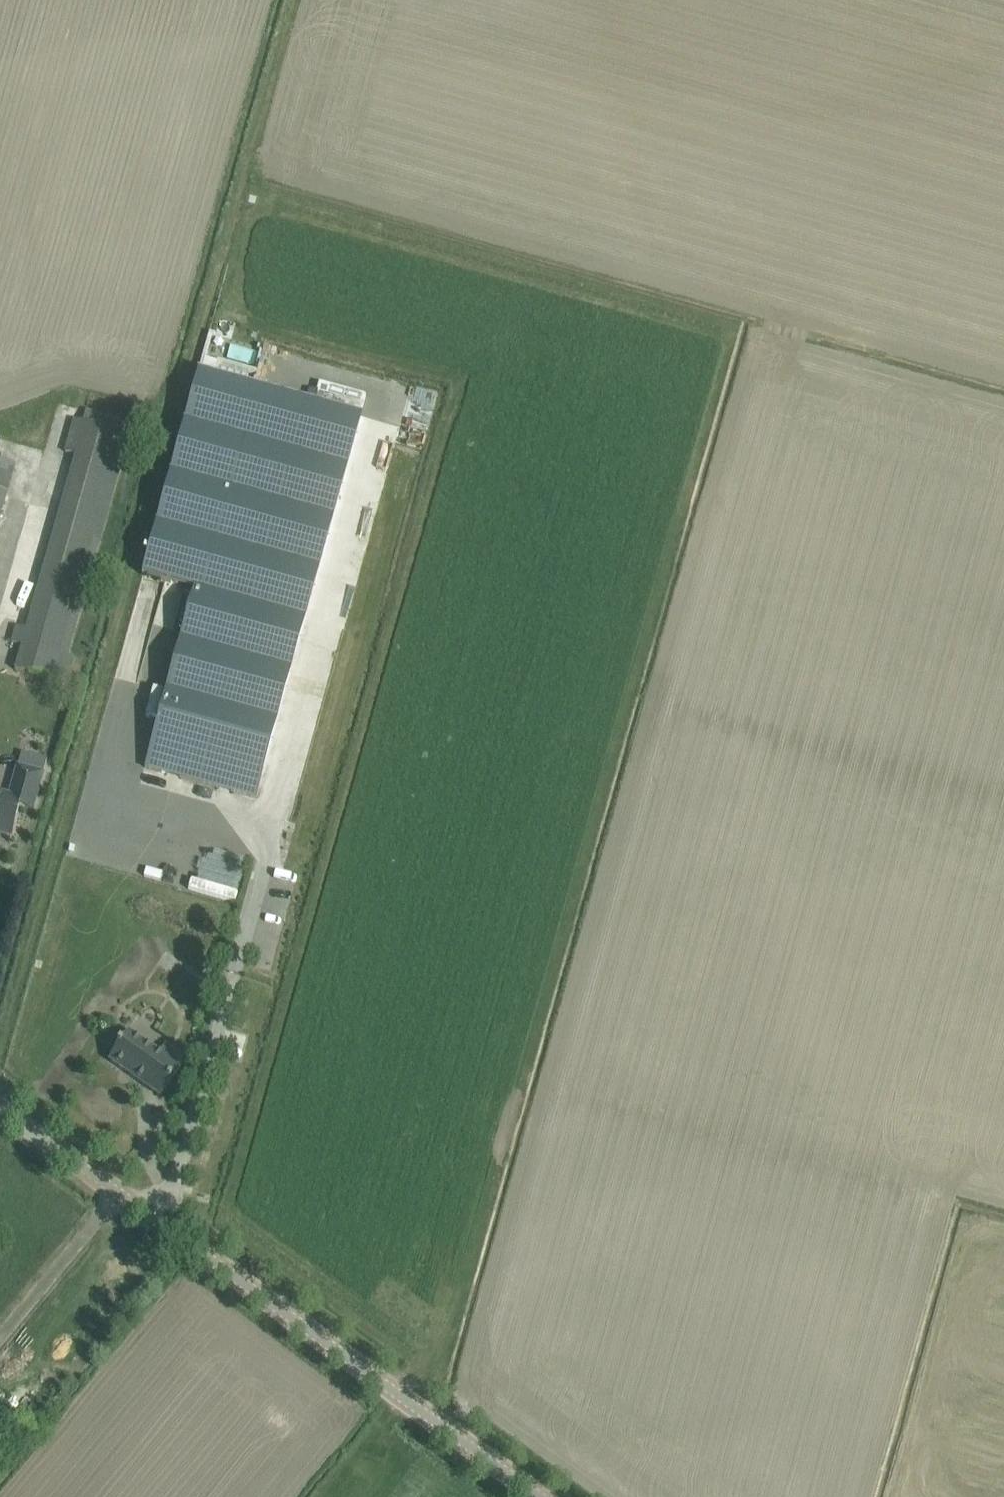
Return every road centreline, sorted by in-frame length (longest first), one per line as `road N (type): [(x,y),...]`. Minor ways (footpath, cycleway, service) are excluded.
road 1 (unclassified): [(540,1496),(0,1108)]

